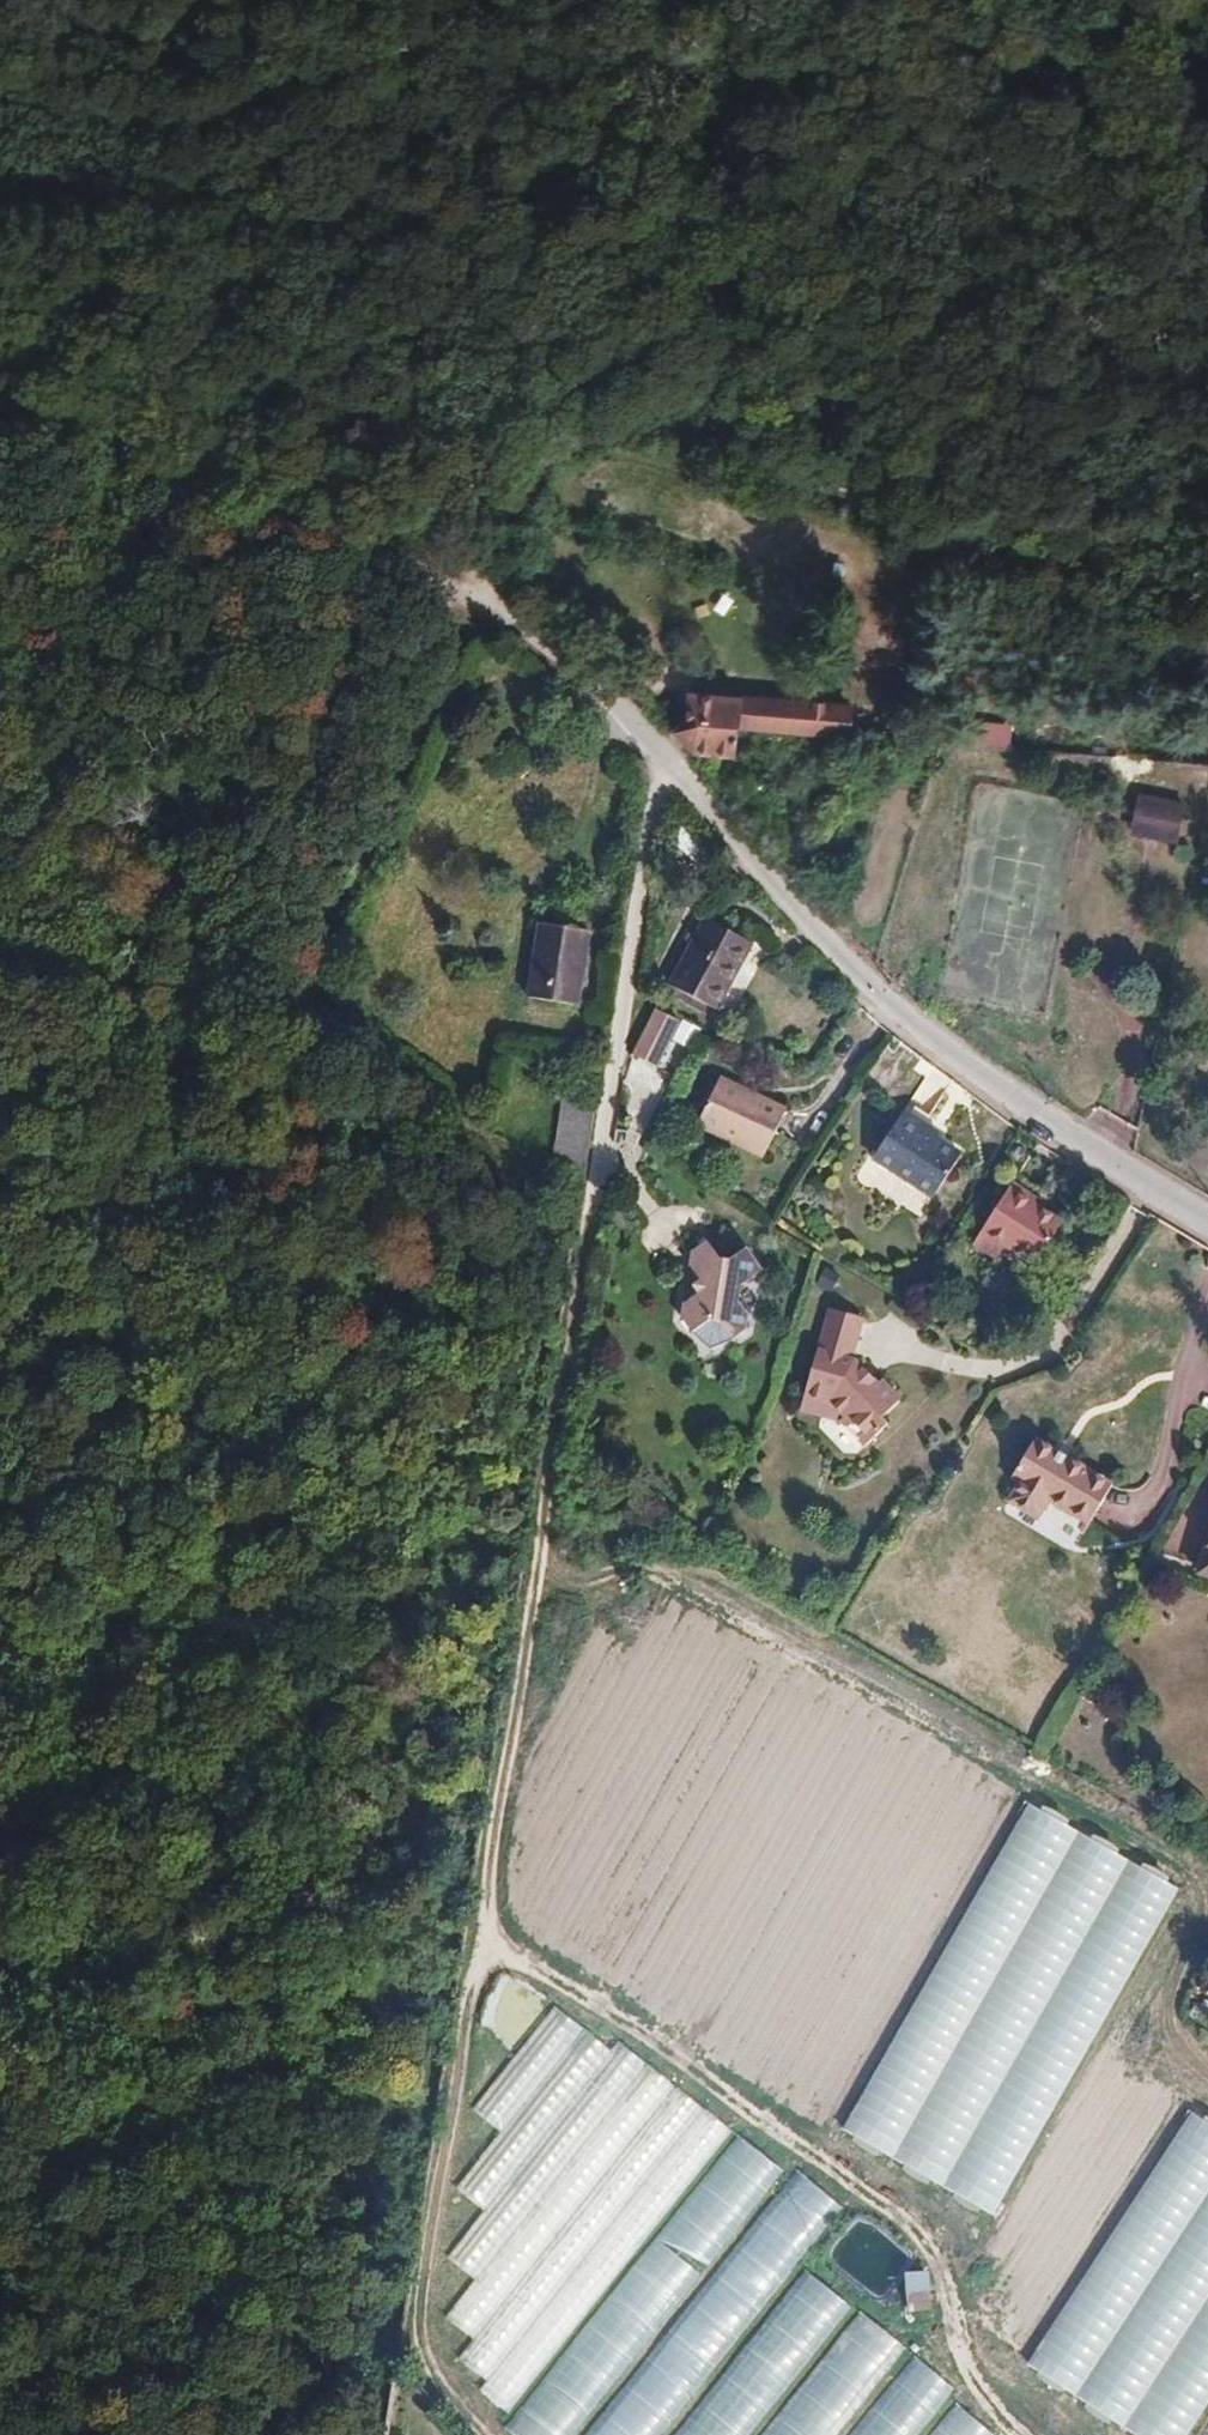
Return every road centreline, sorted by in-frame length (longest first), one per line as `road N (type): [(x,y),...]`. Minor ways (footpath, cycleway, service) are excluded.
road 1 (track): [(337,2434),(424,1783),(512,718),(311,538)]
road 2 (track): [(680,762),(653,822),(410,2360)]
road 3 (track): [(718,284),(615,374),(454,578),(423,638),(291,996),(476,1148)]
road 4 (residential): [(625,696),(872,989),(998,1100),(1207,1228)]
road 5 (track): [(538,1528),(575,1581),(664,1568),(724,1588),(1207,1881)]
road 6 (track): [(472,1935),(805,2142),(940,2257),(961,2366),(1037,2434)]
road 7 (track): [(709,419),(809,475),(1207,649)]
road 8 (track): [(809,475),(1207,186)]
road 9 (track): [(0,1727),(424,1783)]

